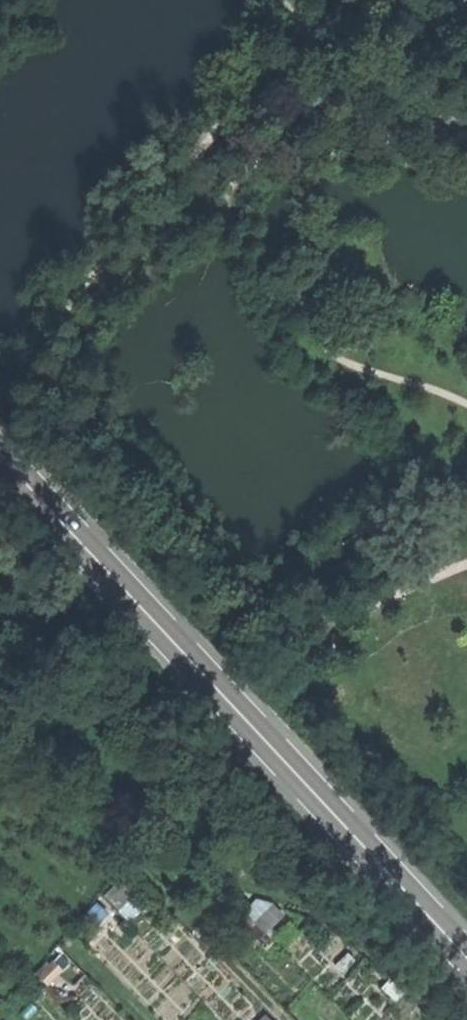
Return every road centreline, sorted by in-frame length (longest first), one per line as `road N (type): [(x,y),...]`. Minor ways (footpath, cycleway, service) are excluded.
road 1 (secondary): [(1,462),(466,952)]
road 2 (track): [(240,228),(297,286),(322,351),(466,405)]

